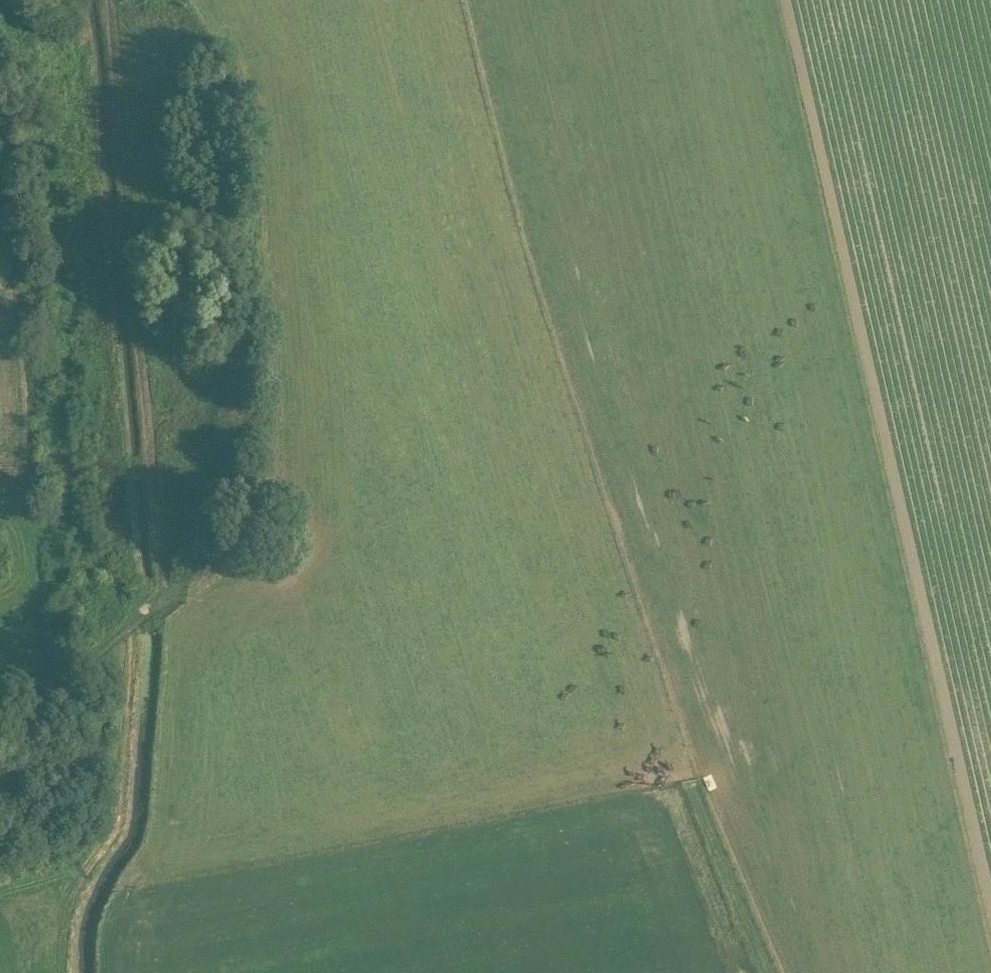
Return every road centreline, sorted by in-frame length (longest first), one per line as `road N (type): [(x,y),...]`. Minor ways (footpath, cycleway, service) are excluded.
road 1 (track): [(0,737),(134,633)]

